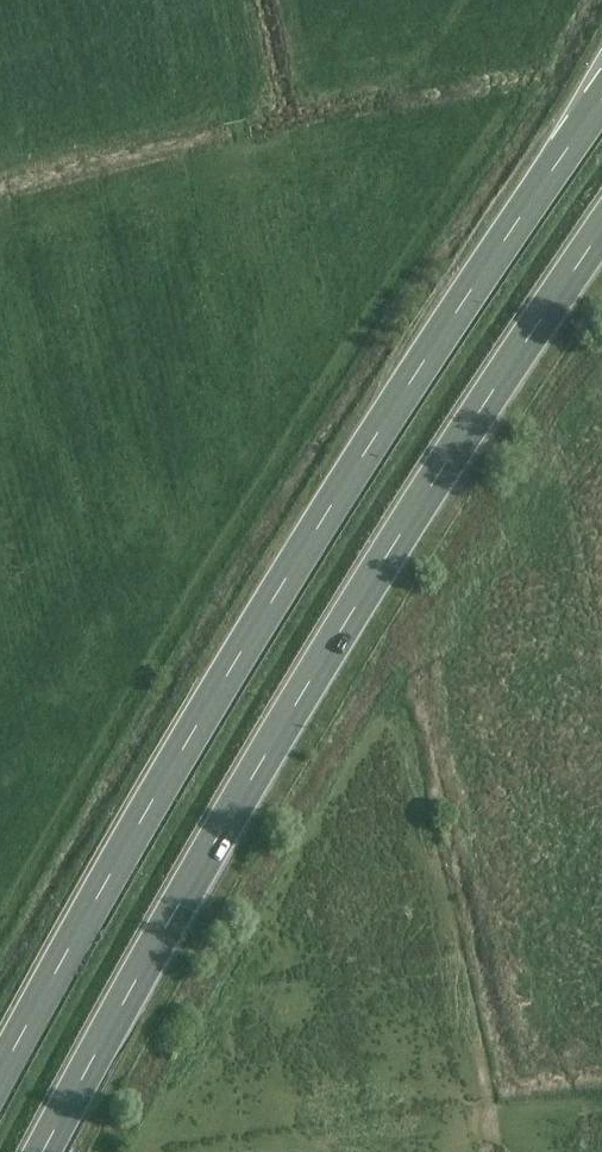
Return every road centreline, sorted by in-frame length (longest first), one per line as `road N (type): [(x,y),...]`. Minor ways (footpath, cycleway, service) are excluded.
road 1 (motorway): [(601,105),(237,661),(0,1079)]
road 2 (motorway): [(46,1151),(338,636),(601,233)]

